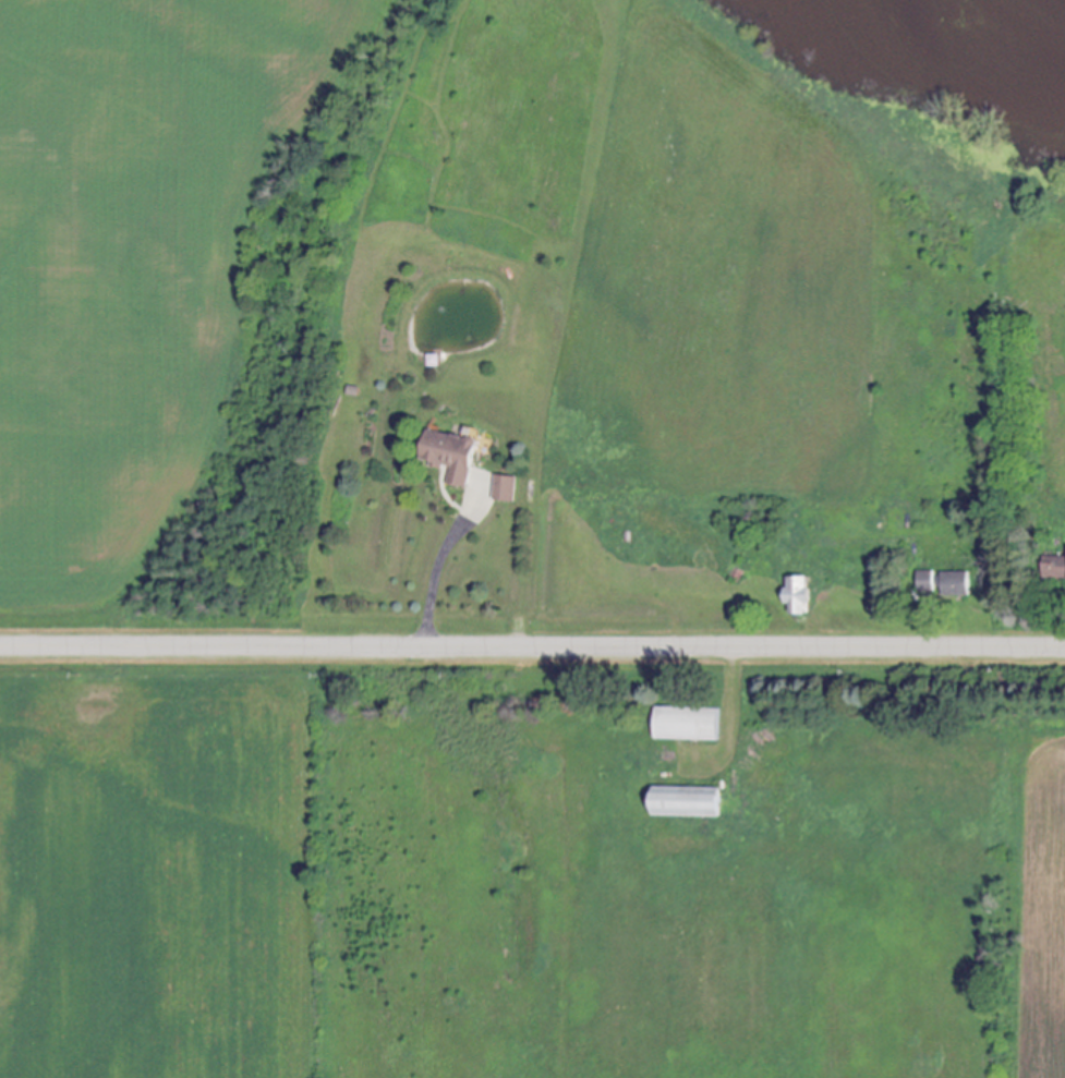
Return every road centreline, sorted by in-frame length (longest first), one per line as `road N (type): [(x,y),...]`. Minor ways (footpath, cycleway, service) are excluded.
road 1 (tertiary): [(0,645),(1064,646)]

